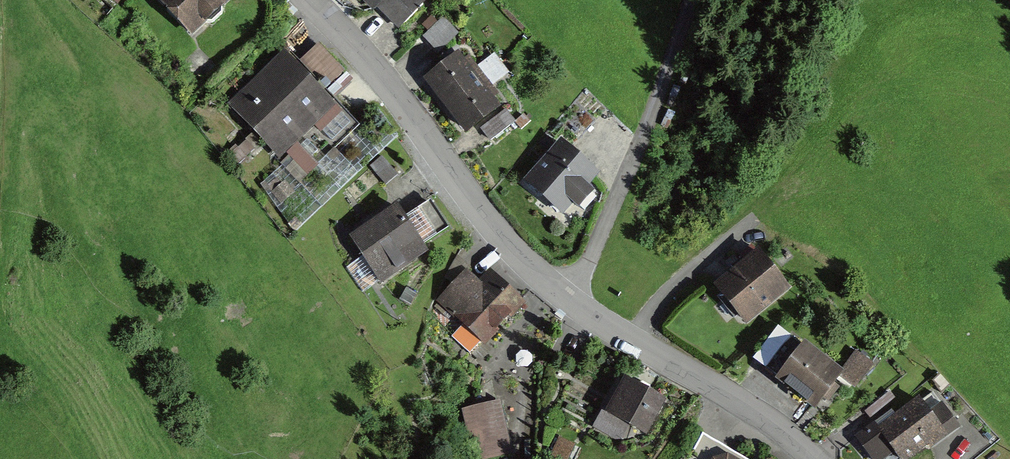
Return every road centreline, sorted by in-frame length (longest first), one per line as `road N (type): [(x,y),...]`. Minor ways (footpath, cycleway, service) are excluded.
road 1 (unclassified): [(309,0),(370,60),(504,236),(813,458)]

